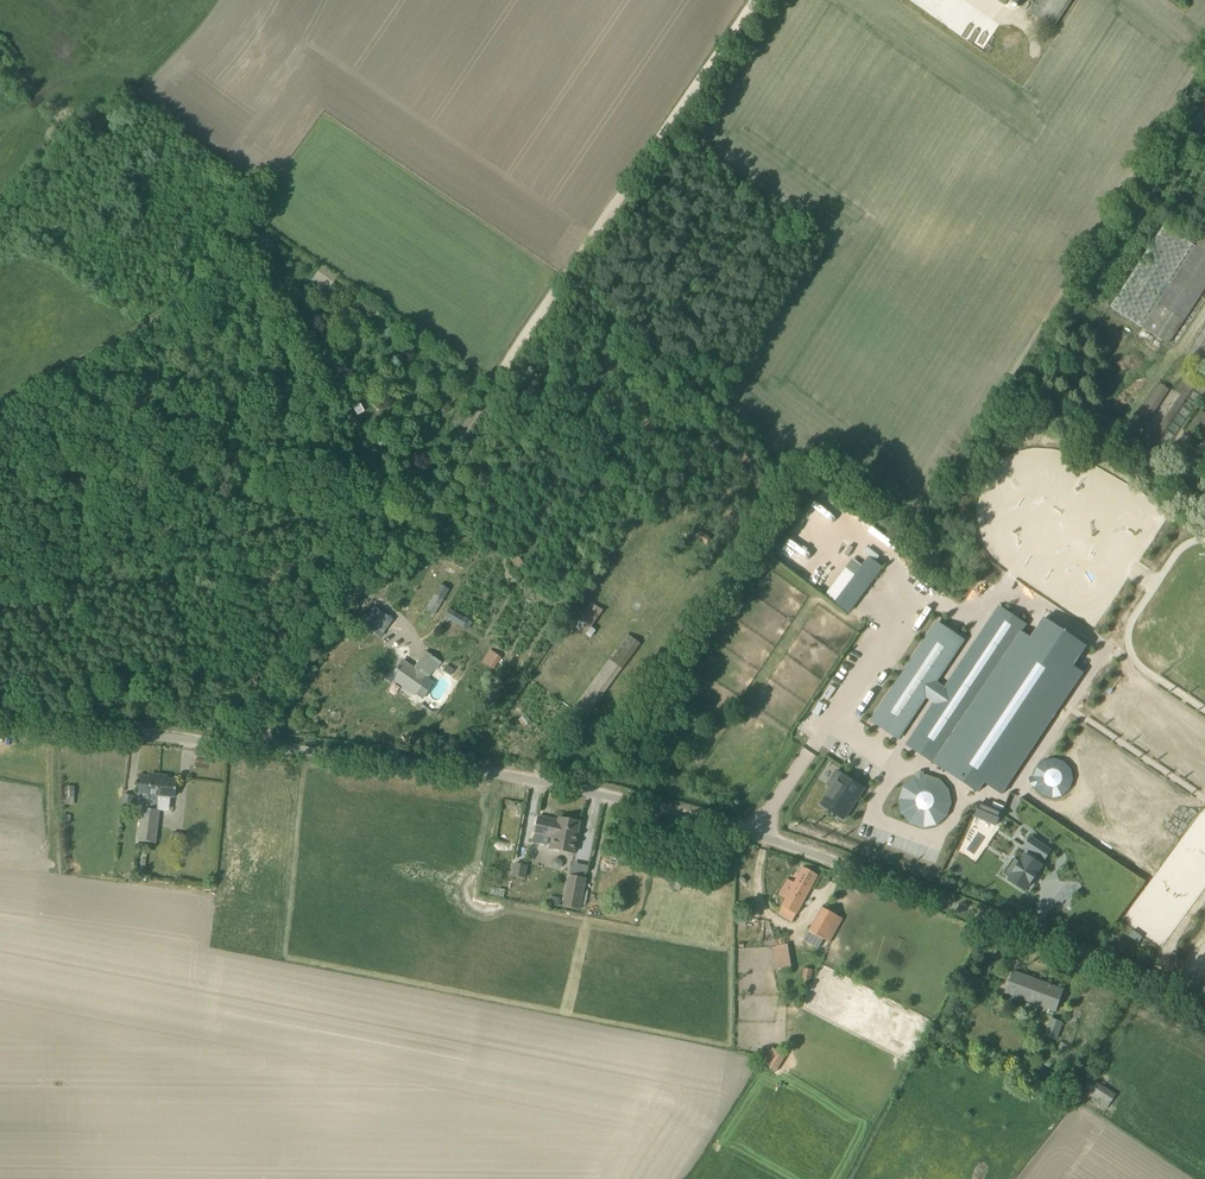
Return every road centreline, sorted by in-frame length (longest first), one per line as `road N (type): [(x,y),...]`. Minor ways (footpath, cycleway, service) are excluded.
road 1 (unclassified): [(1204,1009),(1123,967),(690,814),(609,794),(0,721)]
road 2 (track): [(251,749),(752,0)]
road 3 (track): [(0,397),(183,288),(264,191),(137,87)]

